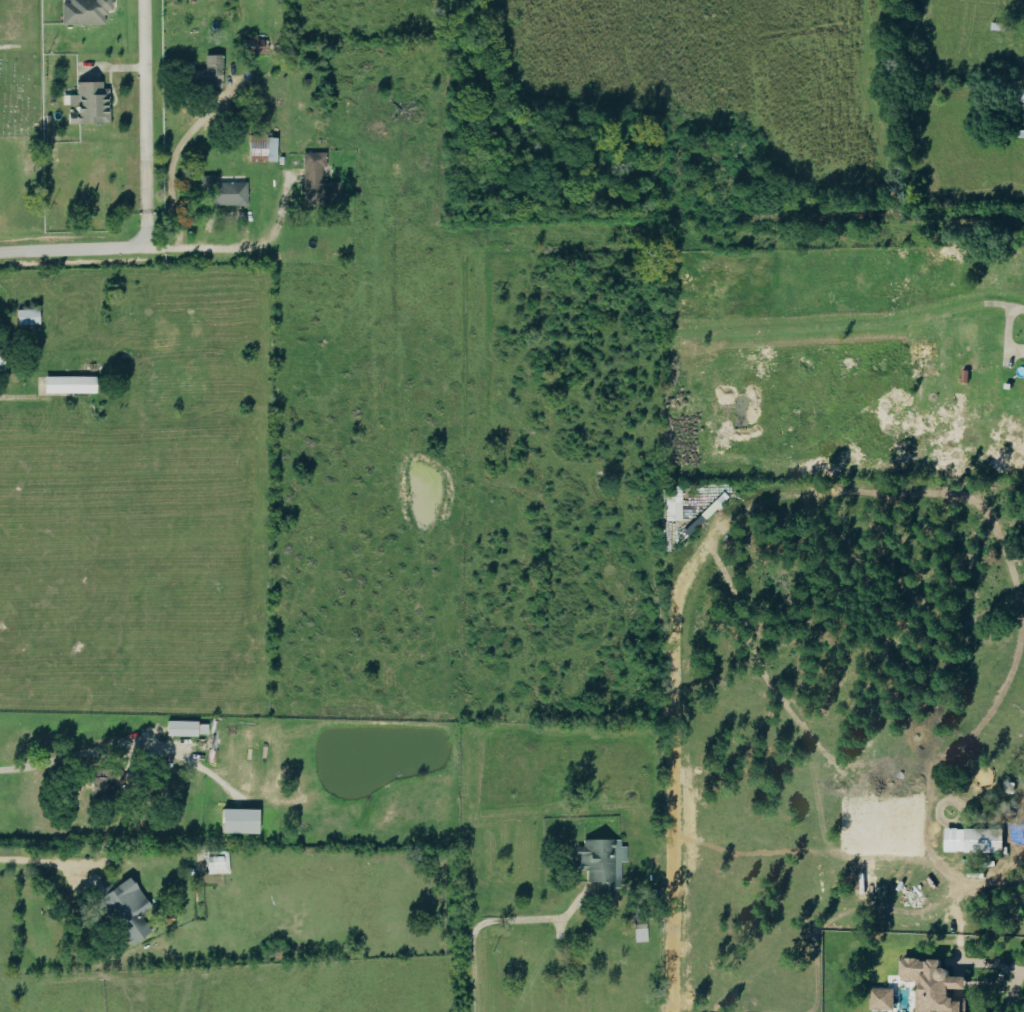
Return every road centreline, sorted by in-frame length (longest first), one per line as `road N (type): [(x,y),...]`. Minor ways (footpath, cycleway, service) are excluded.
road 1 (residential): [(140,244),(148,228),(145,0)]
road 2 (residential): [(0,253),(140,244)]

